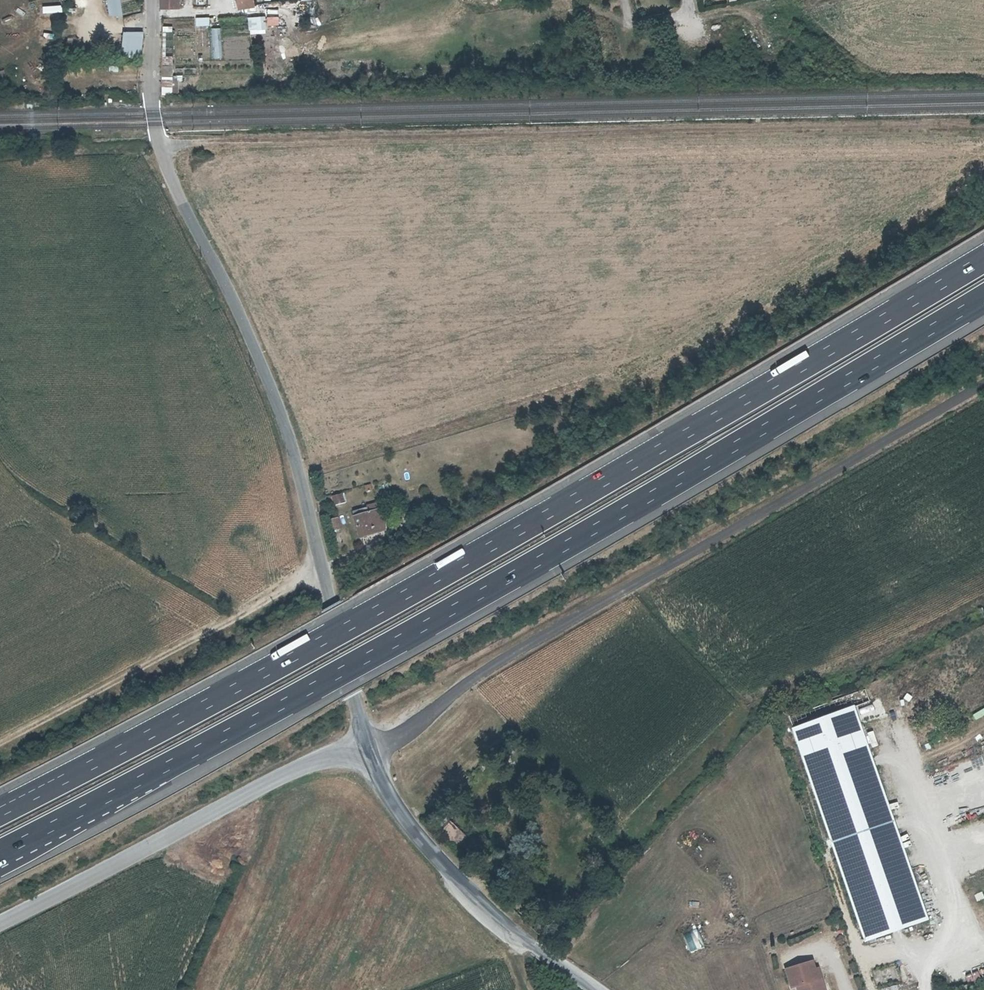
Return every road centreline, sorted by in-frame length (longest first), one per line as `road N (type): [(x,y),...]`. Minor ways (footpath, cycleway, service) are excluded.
road 1 (motorway): [(0,850),(483,590),(983,294)]
road 2 (motorway): [(983,255),(464,560),(0,810)]
road 3 (track): [(158,144),(983,123)]
road 4 (tertiary): [(154,0),(151,90),(159,149),(261,363),(293,452),(371,758)]
road 5 (residential): [(371,758),(482,675),(983,383)]
road 6 (unclassified): [(371,758),(310,763),(0,916)]
road 7 (track): [(318,569),(0,743)]
road 8 (tertiary): [(371,758),(433,858),(597,989)]

